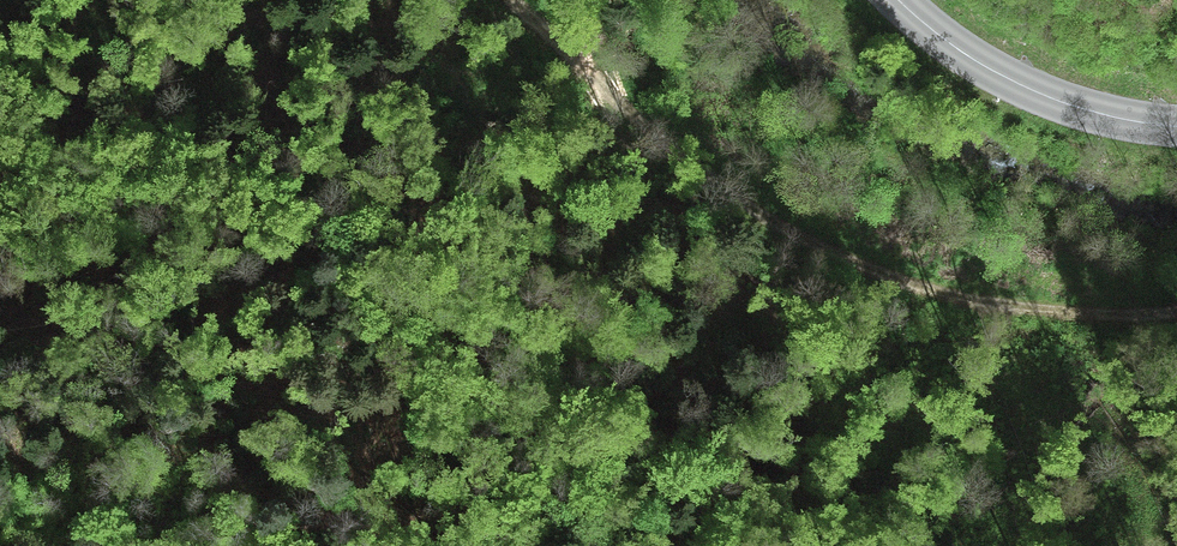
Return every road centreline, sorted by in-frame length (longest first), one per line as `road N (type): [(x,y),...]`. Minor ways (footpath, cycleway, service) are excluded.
road 1 (track): [(1176,313),(1025,308),(887,275),(741,204),(512,0)]
road 2 (secondary): [(1176,126),(1048,101),(924,27),(894,0)]

